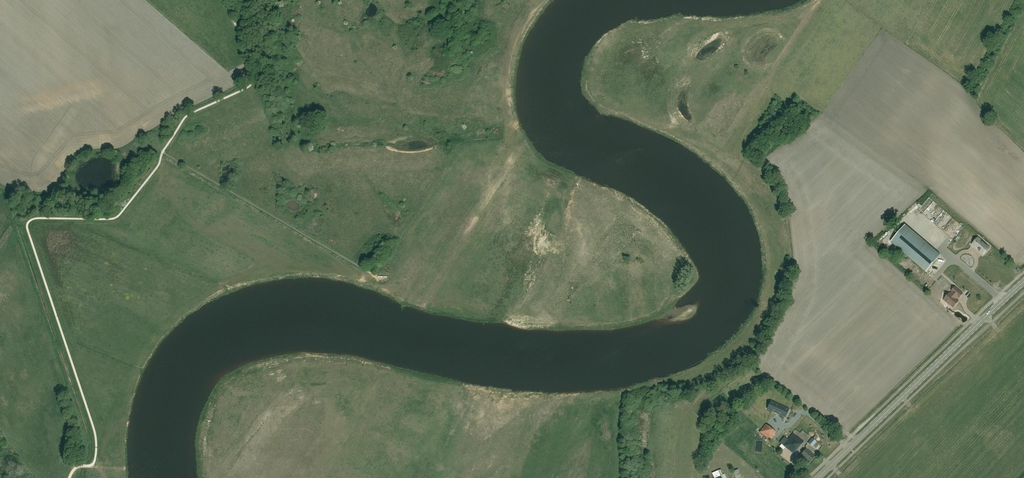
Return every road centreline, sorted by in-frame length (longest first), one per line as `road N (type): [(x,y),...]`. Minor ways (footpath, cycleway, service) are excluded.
road 1 (secondary): [(818,477),(1023,283)]

